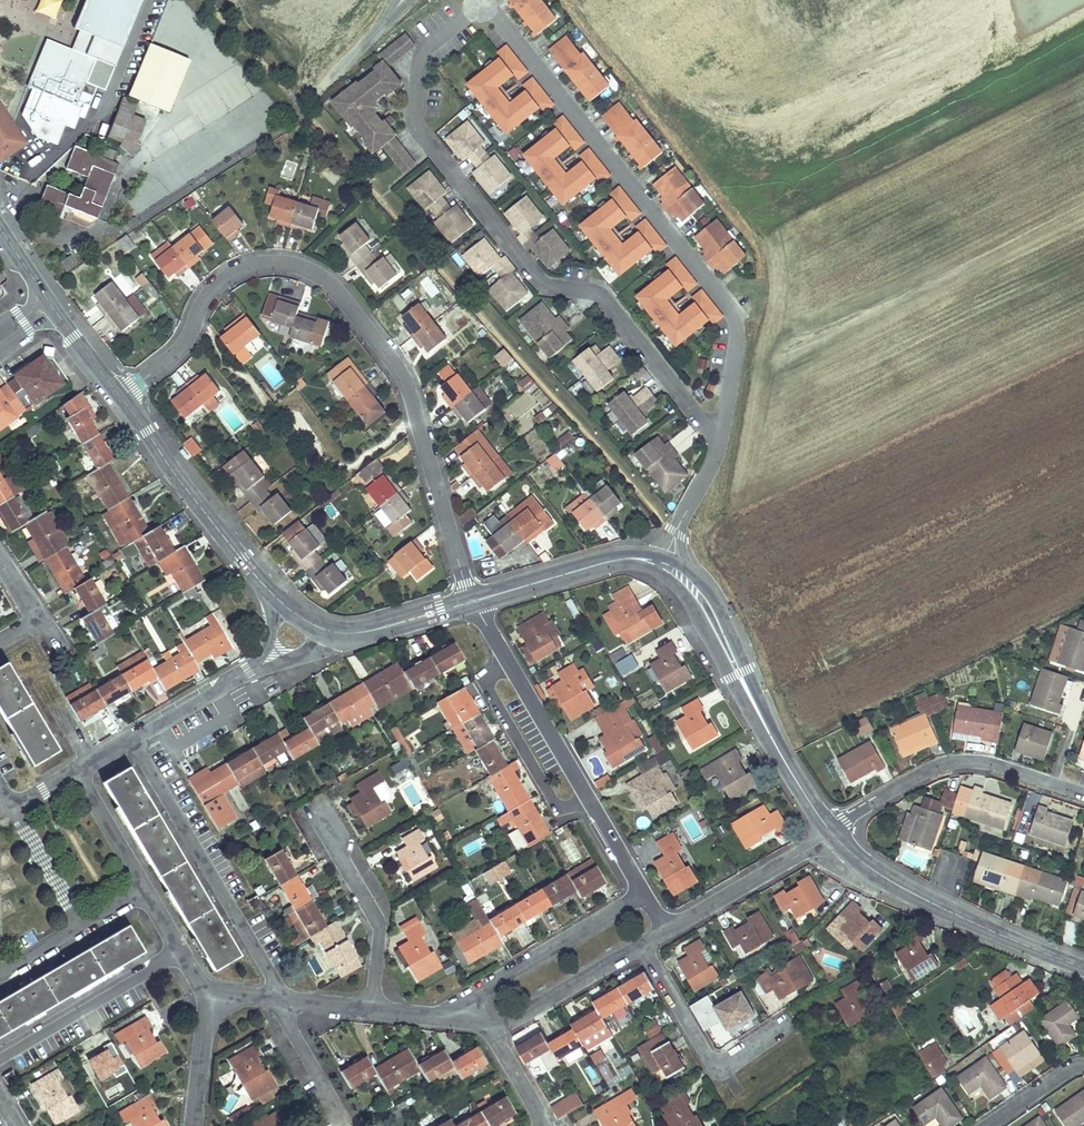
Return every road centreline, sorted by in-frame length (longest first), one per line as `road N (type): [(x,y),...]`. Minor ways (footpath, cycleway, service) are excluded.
road 1 (residential): [(719,438),(743,321),(489,11),(428,52),(437,151),(541,284),(598,291)]
road 2 (residential): [(121,394),(174,351),(222,276),(277,260),(320,273),(338,287),(410,394),(473,602)]
road 3 (residential): [(284,1001),(493,1030),(667,930)]
road 4 (residential): [(473,602),(667,930)]
road 5 (tertiary): [(659,563),(699,595),(832,835)]
road 6 (residential): [(284,1001),(131,742)]
road 7 (tertiary): [(832,835),(930,900),(1083,968)]
road 8 (residential): [(832,835),(919,772),(948,762),(991,763),(1083,793)]
road 9 (tertiary): [(121,394),(189,493),(284,606)]
road 10 (residential): [(0,1058),(182,952)]
road 11 (tertiary): [(473,602),(611,562),(659,563)]
road 12 (residential): [(598,291),(719,438)]
road 13 (residential): [(667,930),(832,835)]
road 14 (tertiary): [(328,631),(383,628),(473,602)]
road 15 (residential): [(659,563),(713,469),(719,438)]
road 16 (residential): [(248,671),(131,742)]
road 17 (residential): [(145,890),(76,772)]
road 18 (residential): [(14,809),(82,926)]
road 19 (residential): [(194,1125),(214,999)]
road 20 (residential): [(1083,1062),(1064,1066),(983,1125)]

